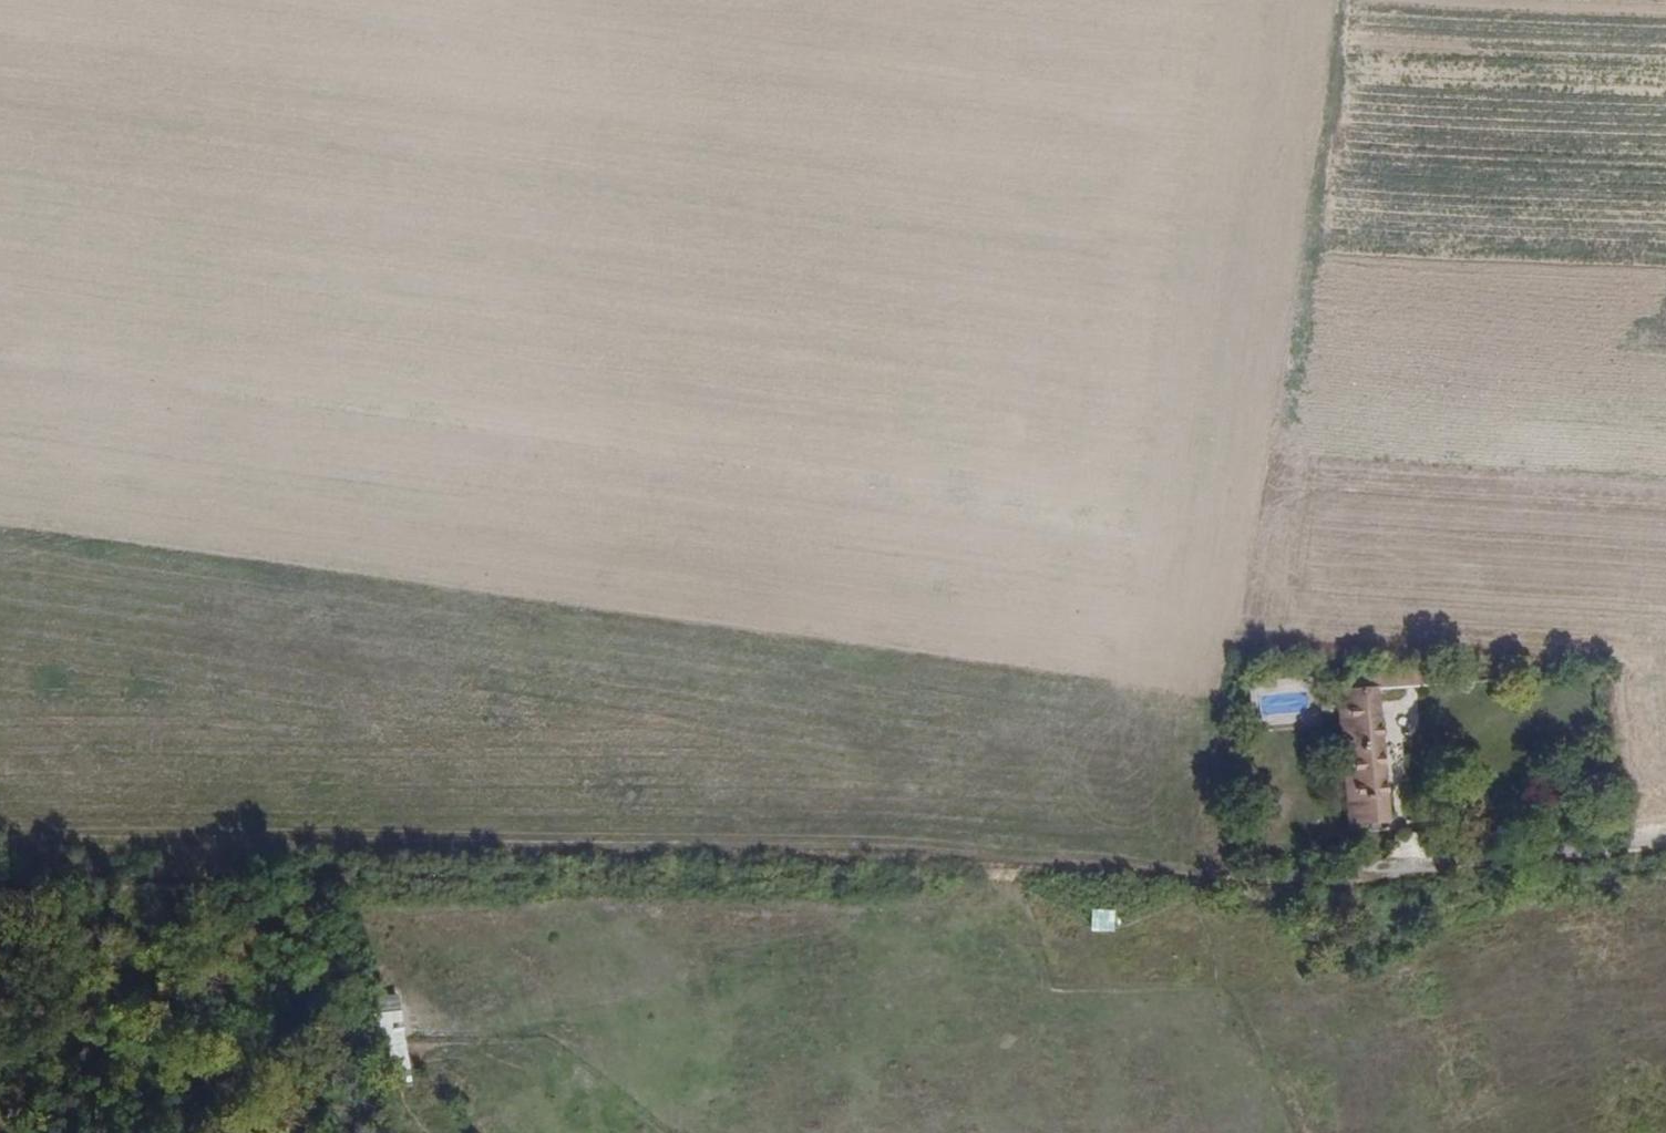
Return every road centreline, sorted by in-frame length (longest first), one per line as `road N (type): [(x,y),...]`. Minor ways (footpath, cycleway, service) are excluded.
road 1 (track): [(0,839),(497,837),(1371,871)]
road 2 (track): [(1665,833),(1371,871)]

